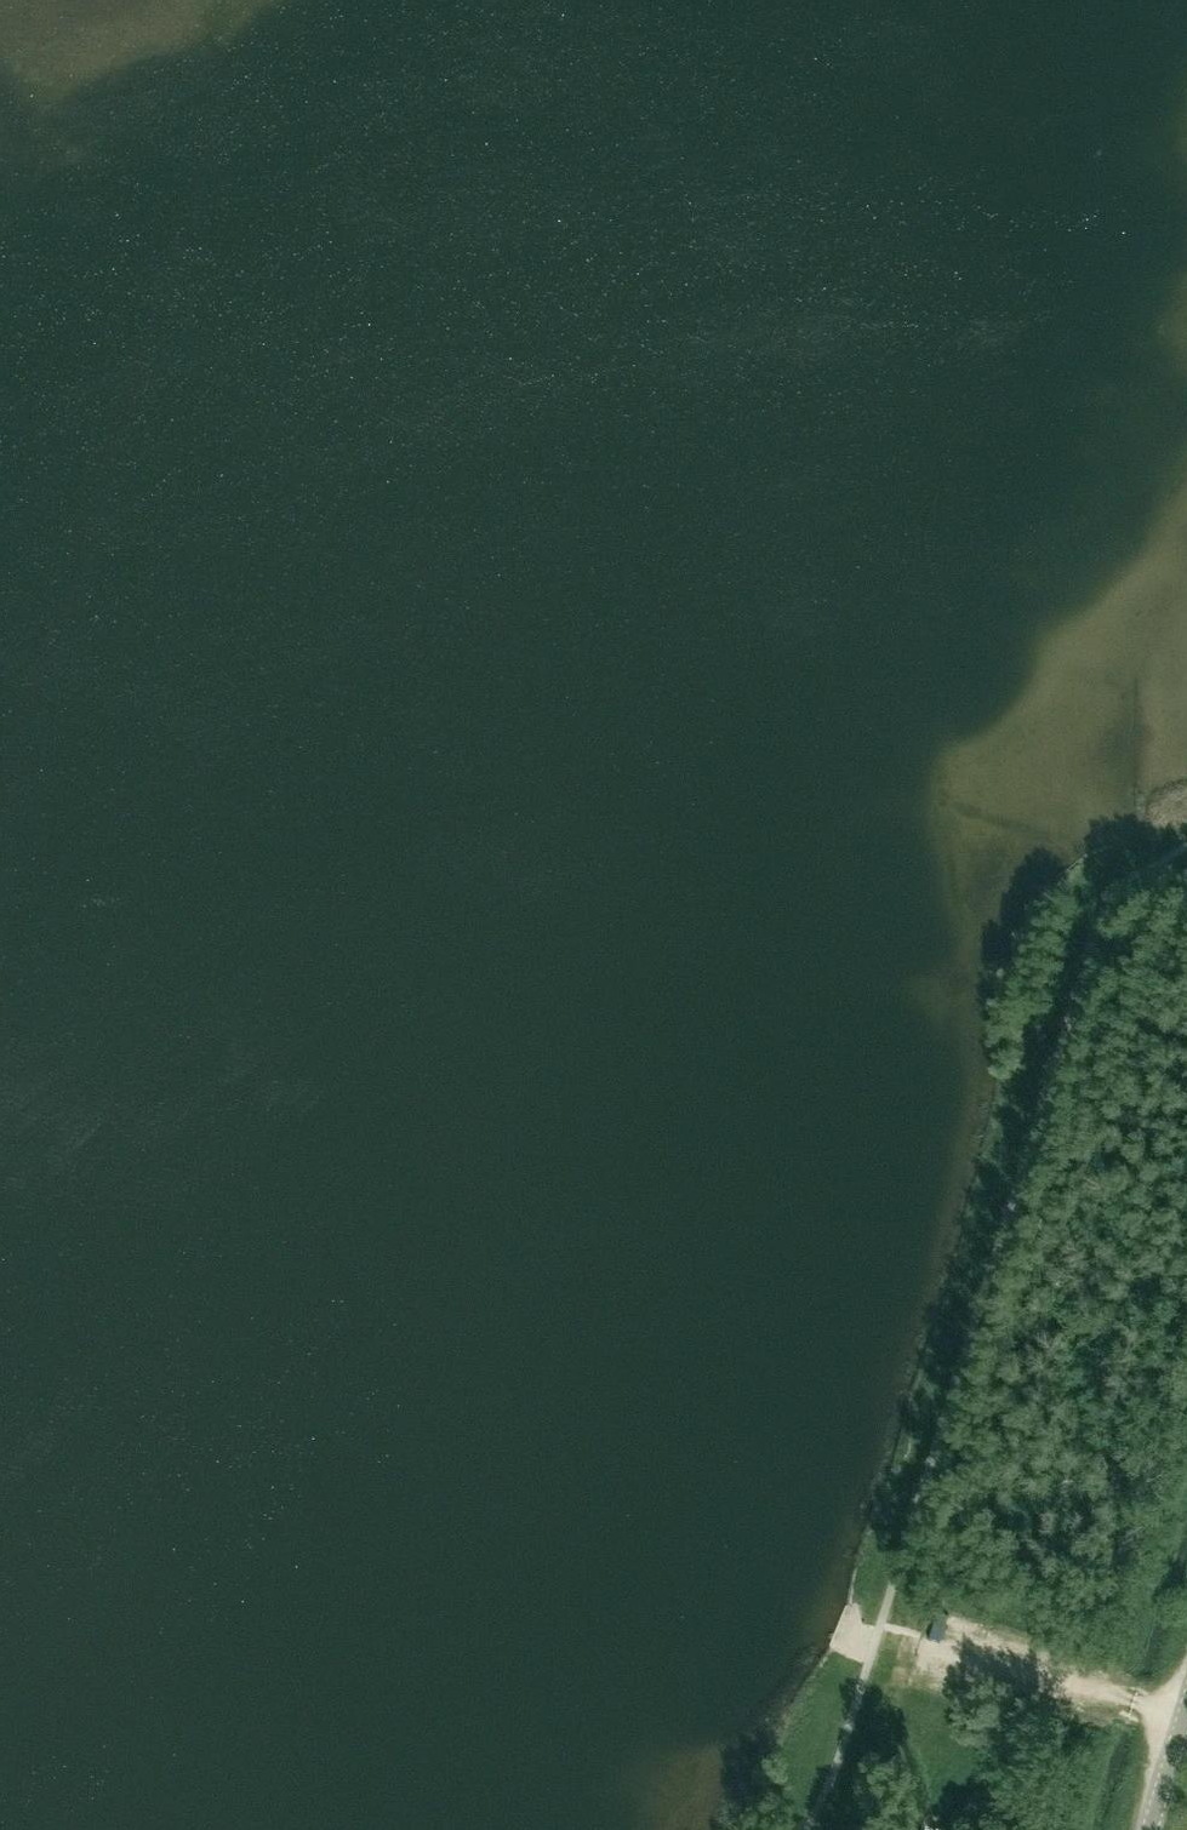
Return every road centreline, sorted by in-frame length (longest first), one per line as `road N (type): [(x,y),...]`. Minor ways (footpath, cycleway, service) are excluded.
road 1 (track): [(937,1646),(902,1690),(905,1718),(932,1783),(954,1810)]
road 2 (unclassified): [(1150,1829),(1186,1711)]

